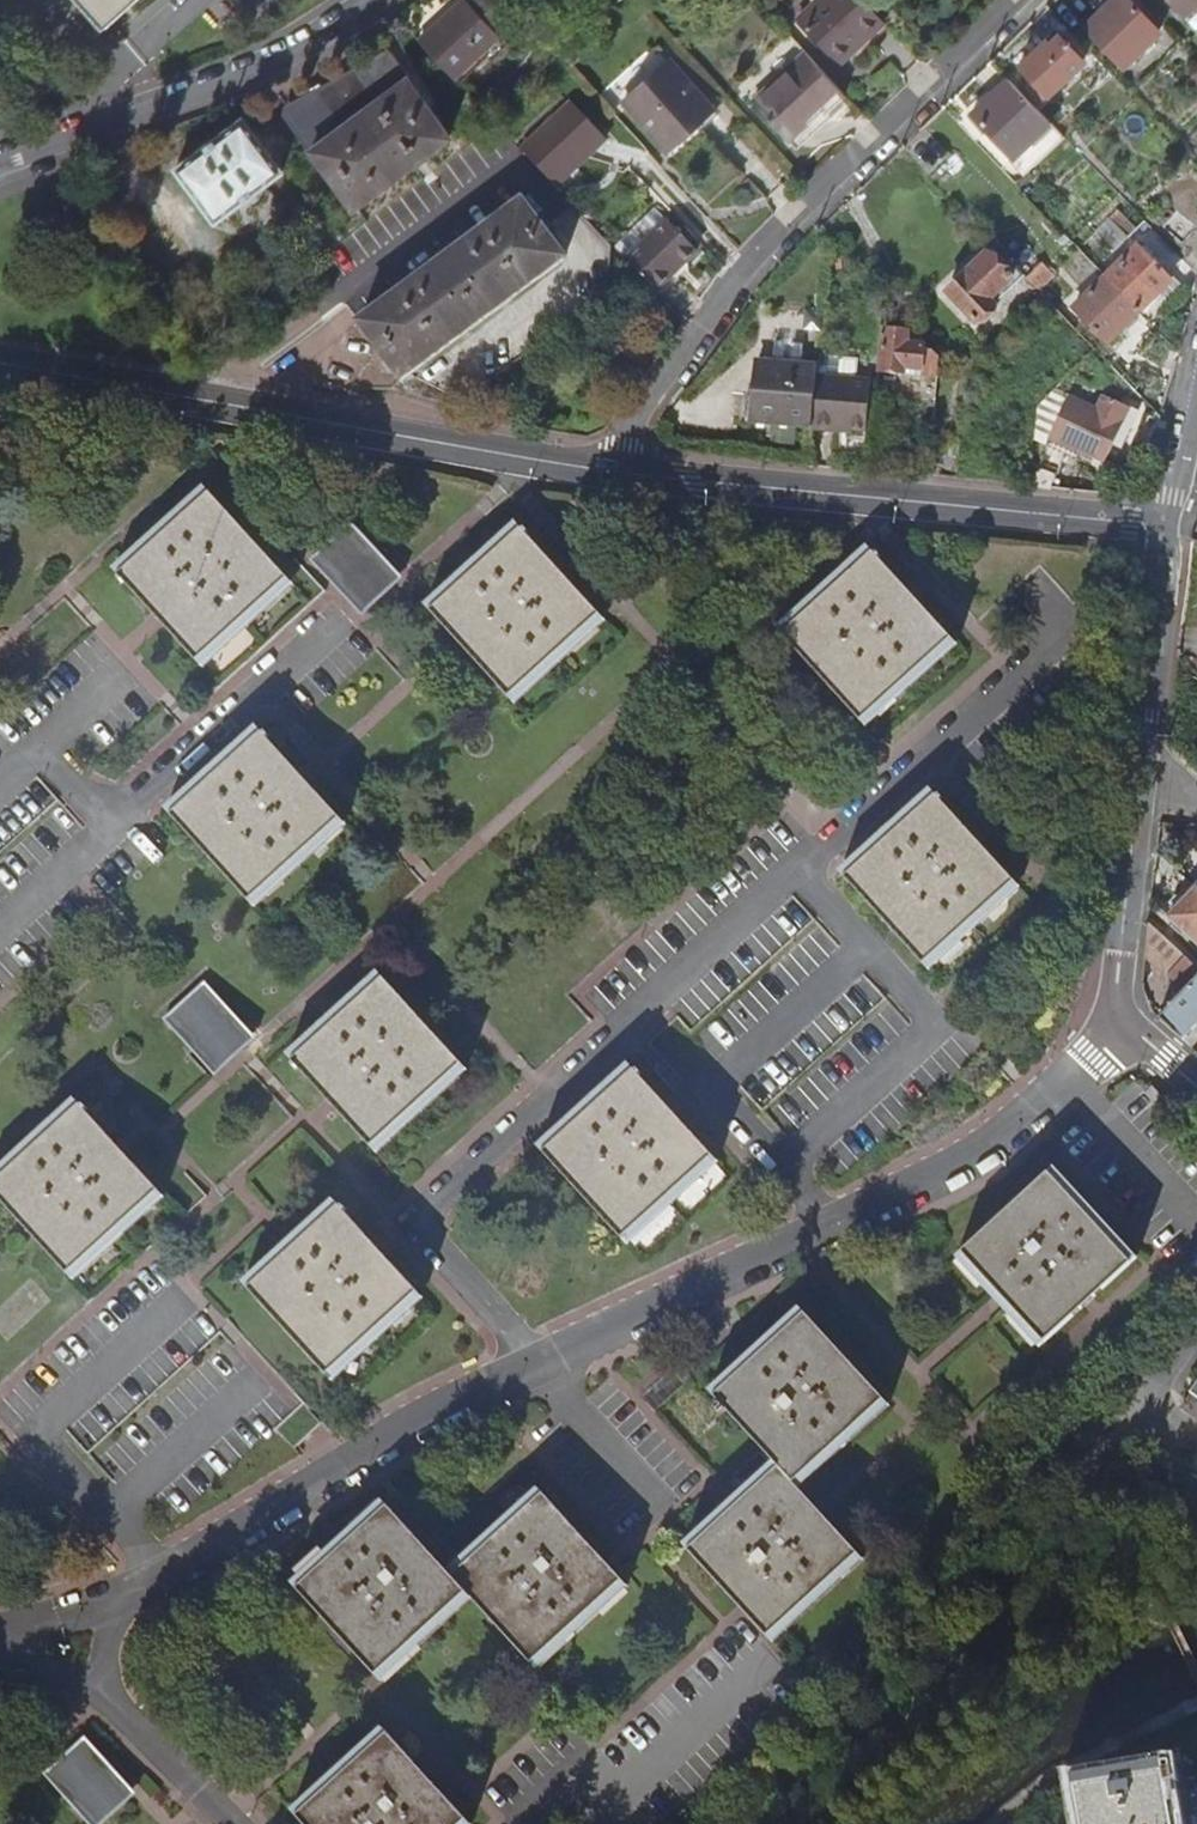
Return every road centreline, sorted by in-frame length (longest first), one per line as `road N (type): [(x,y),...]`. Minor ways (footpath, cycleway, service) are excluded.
road 1 (residential): [(109,1601),(163,1577),(449,1402),(942,1172),(1129,1032)]
road 2 (residential): [(609,471),(637,408),(742,271),(1014,0)]
road 3 (residential): [(0,362),(609,471)]
road 4 (residential): [(609,471),(1170,527)]
road 5 (unclassified): [(380,0),(283,62),(0,164)]
road 6 (residential): [(1129,1032),(1117,1014),(1116,979),(1144,759)]
road 7 (residential): [(1144,759),(1170,527)]
road 8 (residential): [(236,1823),(114,1706)]
road 9 (residential): [(1170,527),(1196,389)]
road 10 (residential): [(114,1706),(0,1647)]

